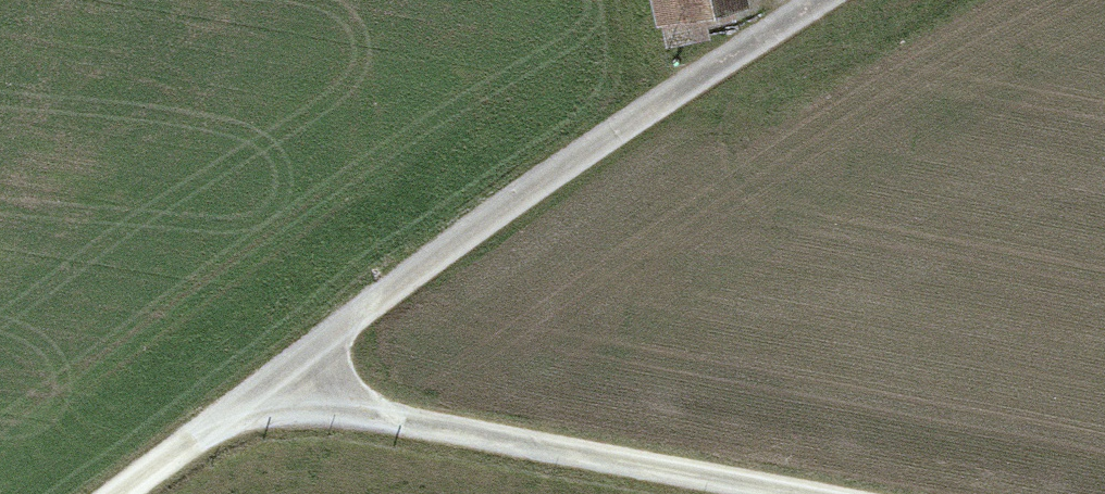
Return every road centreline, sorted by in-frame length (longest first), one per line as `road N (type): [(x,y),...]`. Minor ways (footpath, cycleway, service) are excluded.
road 1 (track): [(128,493),(286,383),(838,493)]
road 2 (residential): [(828,0),(590,154),(286,383)]

